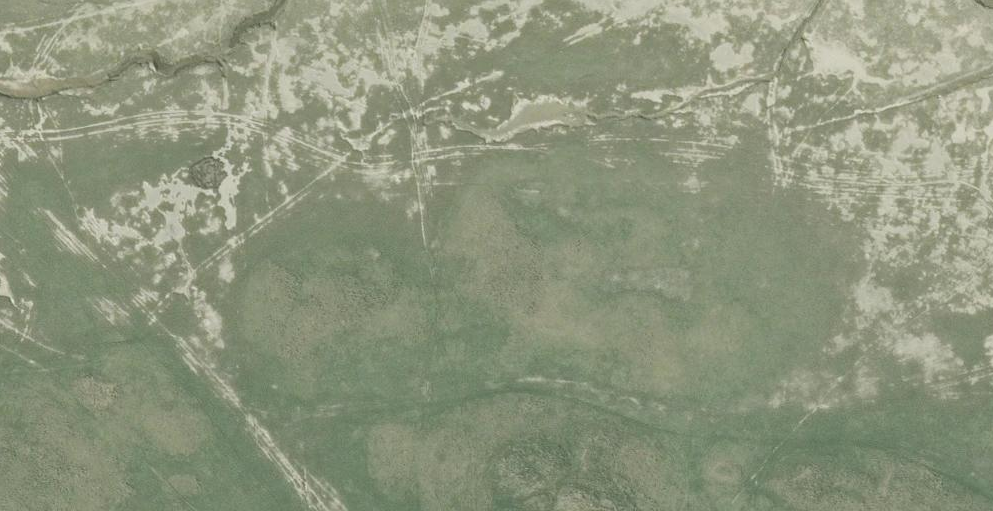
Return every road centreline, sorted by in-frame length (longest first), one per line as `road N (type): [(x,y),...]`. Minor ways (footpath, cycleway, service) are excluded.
road 1 (track): [(992,167),(909,174),(585,153),(434,167),(236,130),(0,138)]
road 2 (track): [(258,406),(326,418),(557,390),(889,439),(992,476)]
road 3 (track): [(0,203),(54,222),(196,356),(388,510)]
road 4 (track): [(196,356),(215,378),(240,438),(239,510)]

